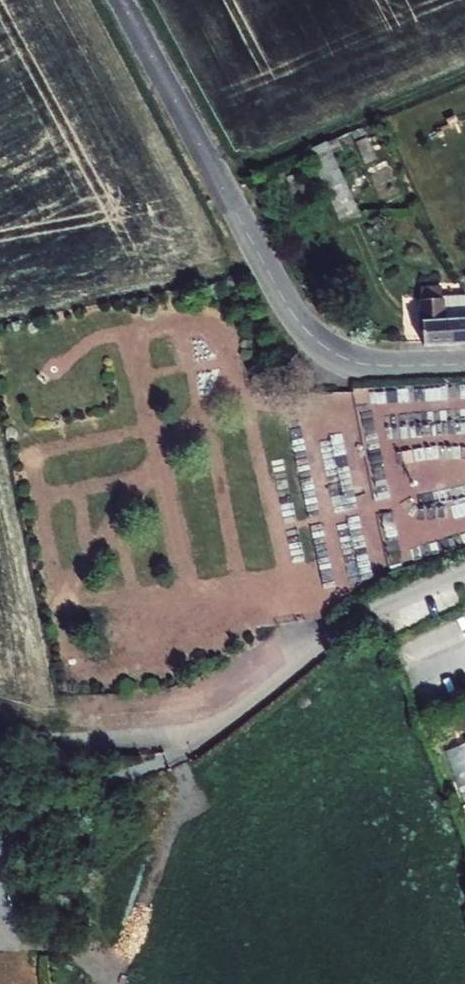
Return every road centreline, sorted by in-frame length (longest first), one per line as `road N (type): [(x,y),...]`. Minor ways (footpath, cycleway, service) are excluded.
road 1 (tertiary): [(122,0),(303,326),(363,363),(464,363)]
road 2 (residential): [(55,745),(151,741),(219,726),(382,606),(464,572)]

